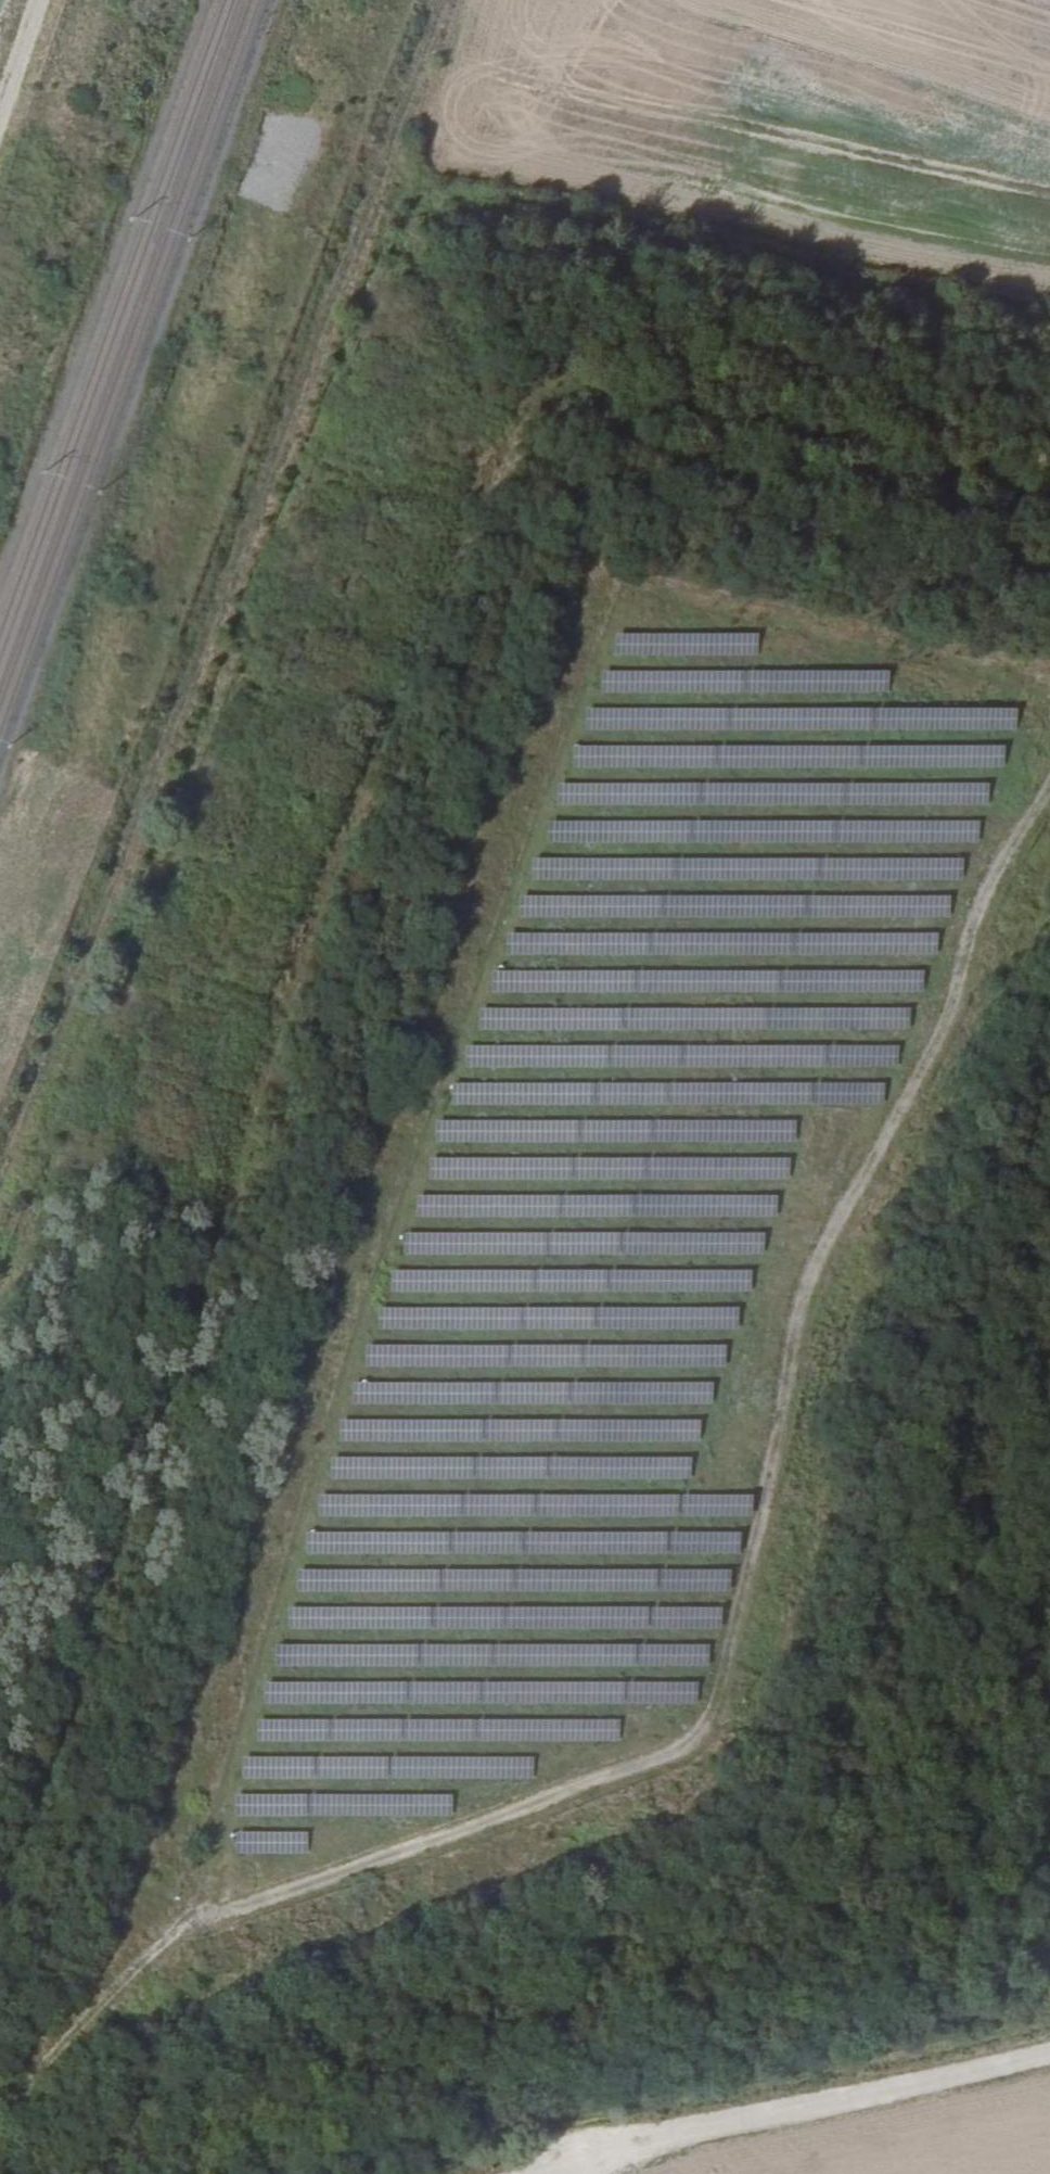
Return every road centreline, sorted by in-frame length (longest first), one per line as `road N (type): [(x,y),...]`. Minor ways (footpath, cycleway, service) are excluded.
road 1 (track): [(441,0),(0,1190)]
road 2 (track): [(561,2166),(700,2124),(1049,2052)]
road 3 (track): [(39,0),(0,119)]

